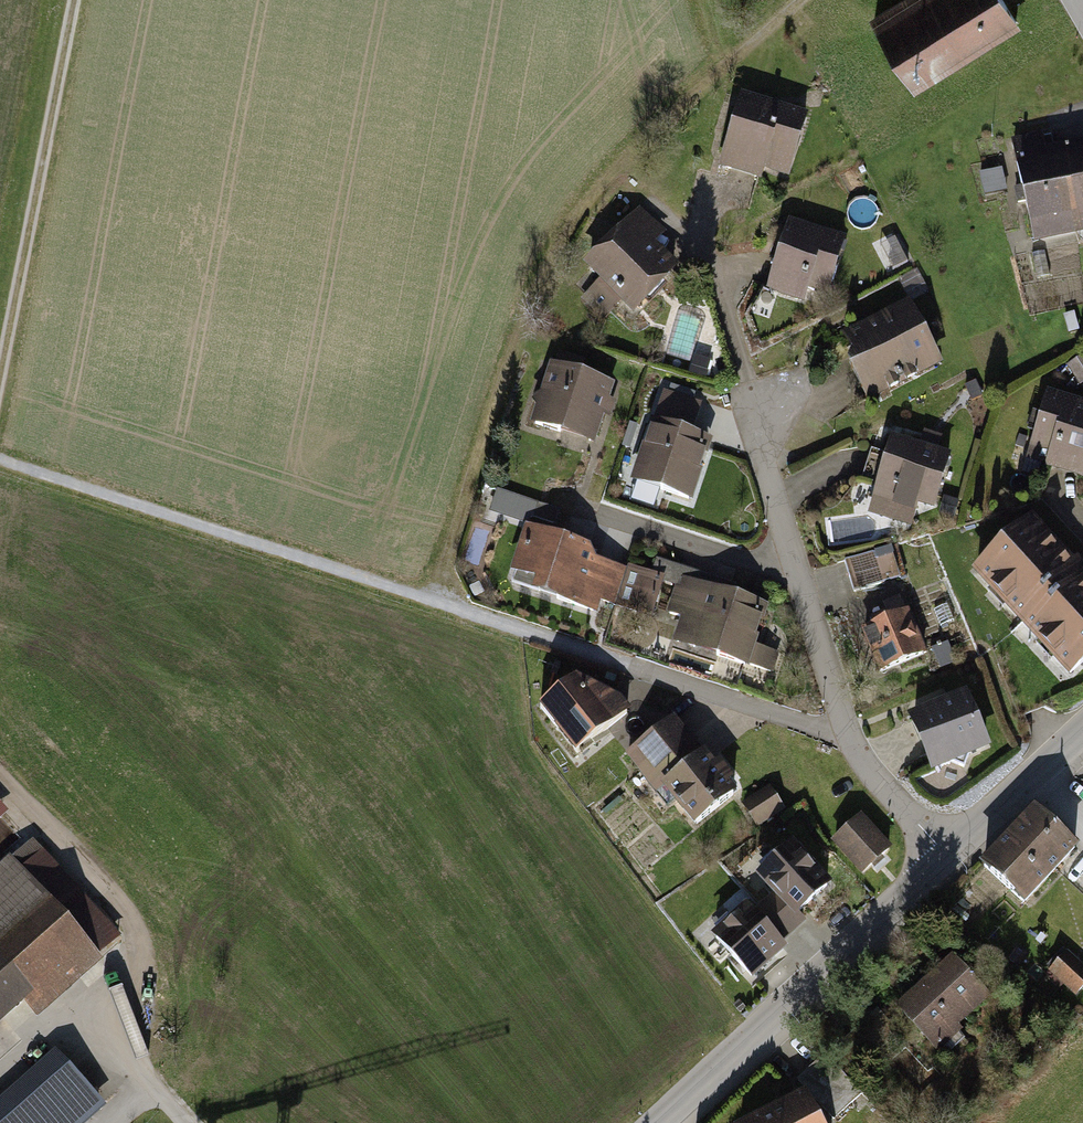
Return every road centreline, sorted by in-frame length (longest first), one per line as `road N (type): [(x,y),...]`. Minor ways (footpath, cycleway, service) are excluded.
road 1 (track): [(802,0),(655,131),(597,190),(567,234),(530,305),(431,599),(0,458)]
road 2 (residential): [(703,177),(699,245),(846,730)]
road 3 (residential): [(431,599),(826,731),(846,730)]
road 4 (tertiary): [(947,855),(660,1122)]
road 5 (track): [(73,0),(0,371)]
road 6 (tertiary): [(1082,730),(947,855)]
road 7 (residential): [(846,730),(876,779),(947,855)]

